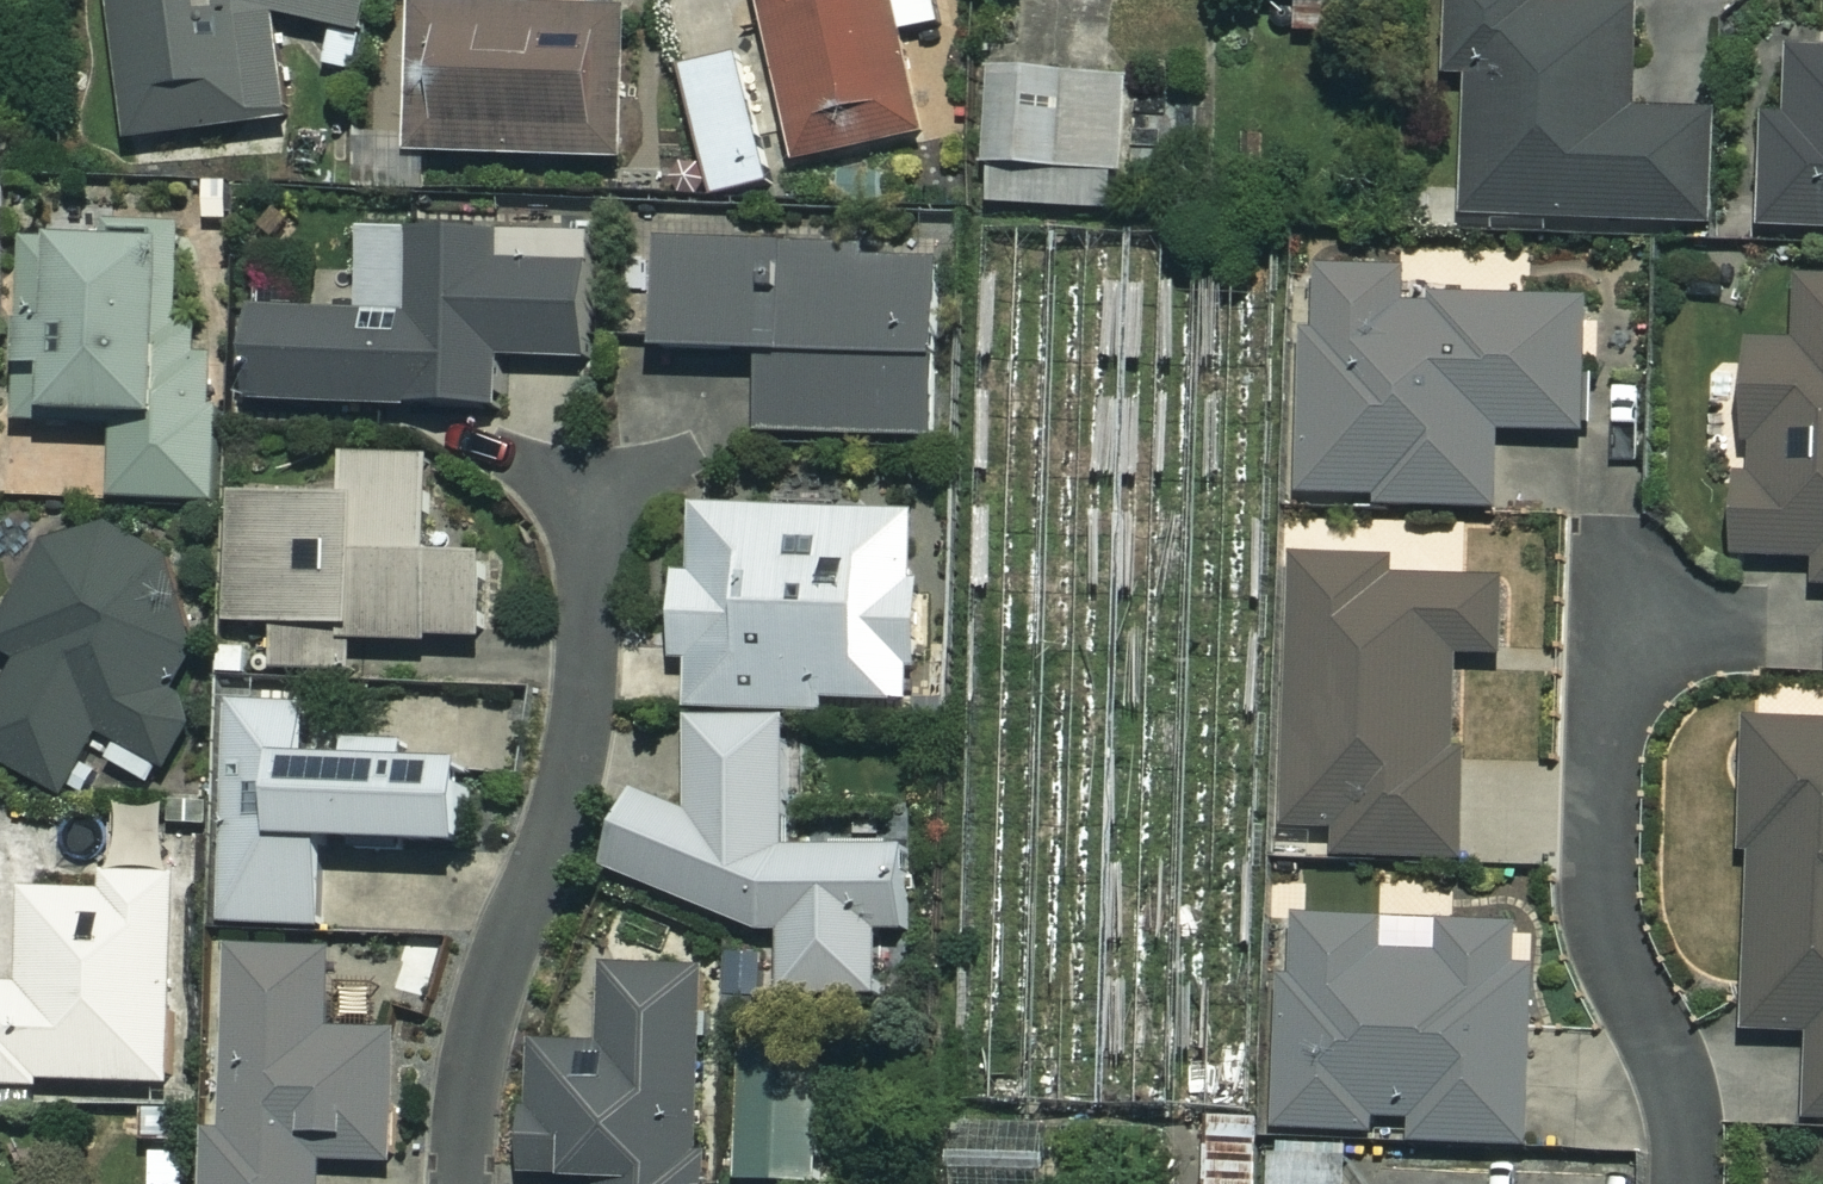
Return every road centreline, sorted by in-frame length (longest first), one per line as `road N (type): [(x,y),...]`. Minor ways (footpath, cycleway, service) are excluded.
road 1 (residential): [(456,1183),(473,1025),(574,718),(583,510)]
road 2 (residential): [(1694,1183),(1670,1060),(1601,897),(1617,556)]

